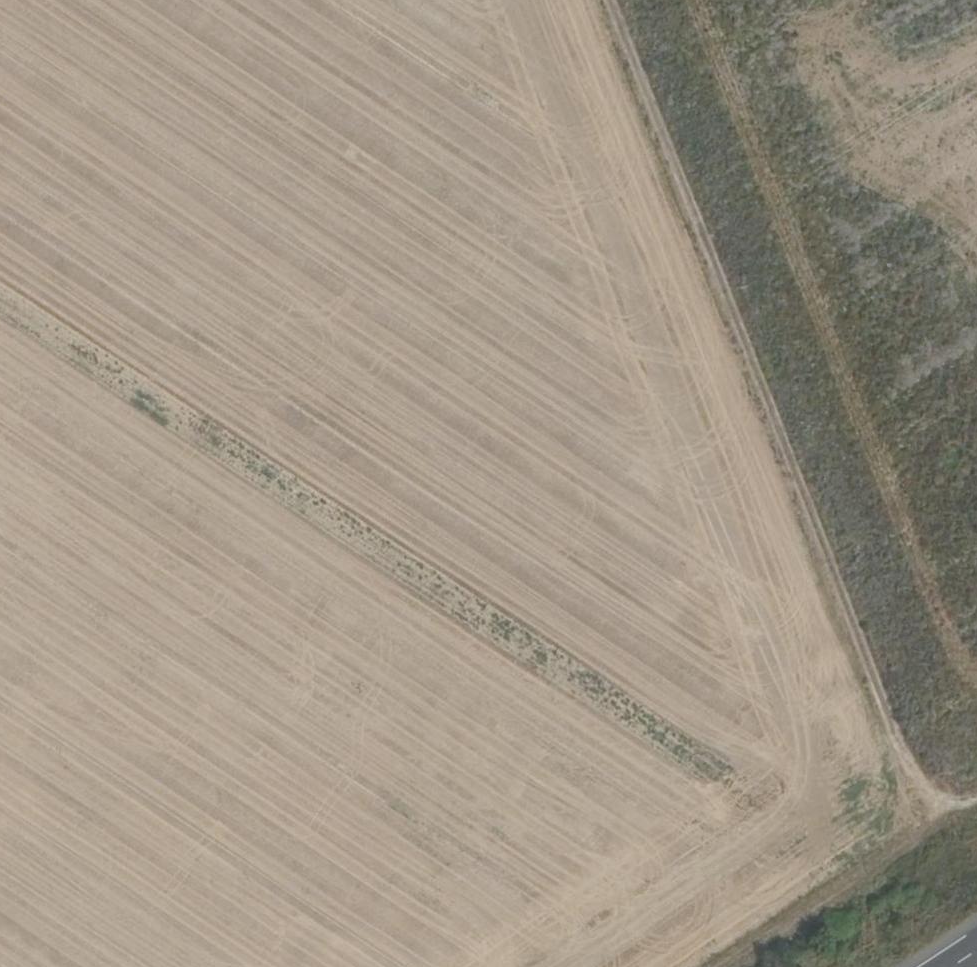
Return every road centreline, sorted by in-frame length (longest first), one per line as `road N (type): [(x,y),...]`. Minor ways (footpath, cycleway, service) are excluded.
road 1 (track): [(609,0),(902,758),(935,787),(976,793)]

